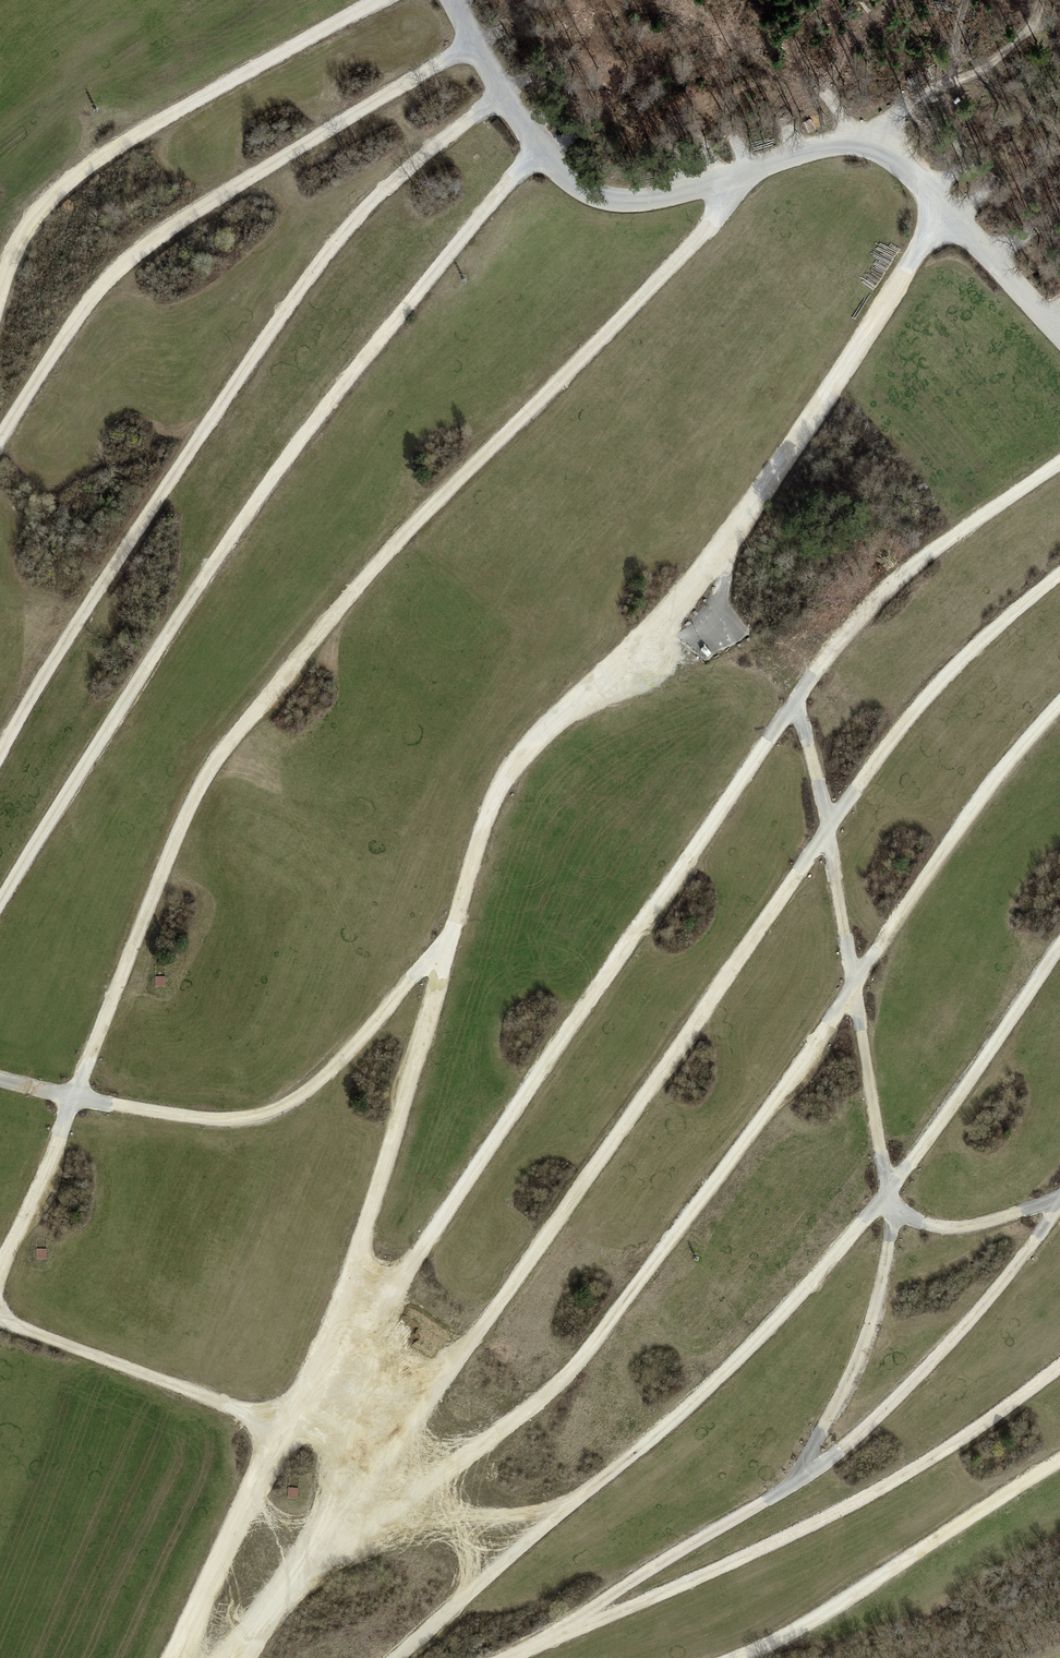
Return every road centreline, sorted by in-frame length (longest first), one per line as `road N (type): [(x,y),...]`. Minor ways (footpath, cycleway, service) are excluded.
road 1 (track): [(0,1270),(55,1153),(194,797),(225,749),(378,563),(716,218),(733,175)]
road 2 (track): [(946,209),(681,600),(526,750),(495,794),(357,1268),(376,1324)]
road 3 (track): [(376,1324),(414,1417),(894,737),(993,630),(1059,574)]
road 4 (track): [(376,1324),(476,1162),(821,662),(908,573),(1059,462)]
road 5 (track): [(414,1417),(439,1477),(584,1357),(781,1092),(1000,772),(1059,704)]
road 6 (track): [(439,1477),(478,1583),(693,1403),(800,1297),(887,1197),(1059,946)]
road 7 (track): [(0,902),(257,495),(541,148)]
road 8 (track): [(0,765),(126,544),(321,260),(403,172),(504,93)]
road 9 (track): [(795,1485),(870,1330),(892,1227),(828,827),(796,700)]
road 10 (track): [(1059,1207),(1012,1275),(845,1448),(604,1600),(564,1633)]
road 11 (track): [(0,441),(82,307),(128,260),(473,45)]
road 12 (track): [(507,1657),(809,1531),(919,1467),(1059,1365)]
road 13 (track): [(0,1082),(151,1111),(248,1118),(311,1088),(448,946)]
road 14 (track): [(379,0),(141,132),(67,183),(24,233),(0,294)]
road 15 (track): [(357,1268),(283,1426),(0,1321)]
road 16 (track): [(737,1657),(852,1595),(1059,1460)]
road 17 (track): [(439,1477),(306,1567),(227,1657)]
road 18 (track): [(568,1508),(390,1533),(306,1567)]
road 19 (track): [(376,1324),(355,1448),(306,1567)]
road 20 (track): [(178,1657),(283,1426)]
road 21 (track): [(887,1197),(907,1216),(954,1232),(1059,1200)]
road 22 (track): [(414,1417),(306,1567)]

